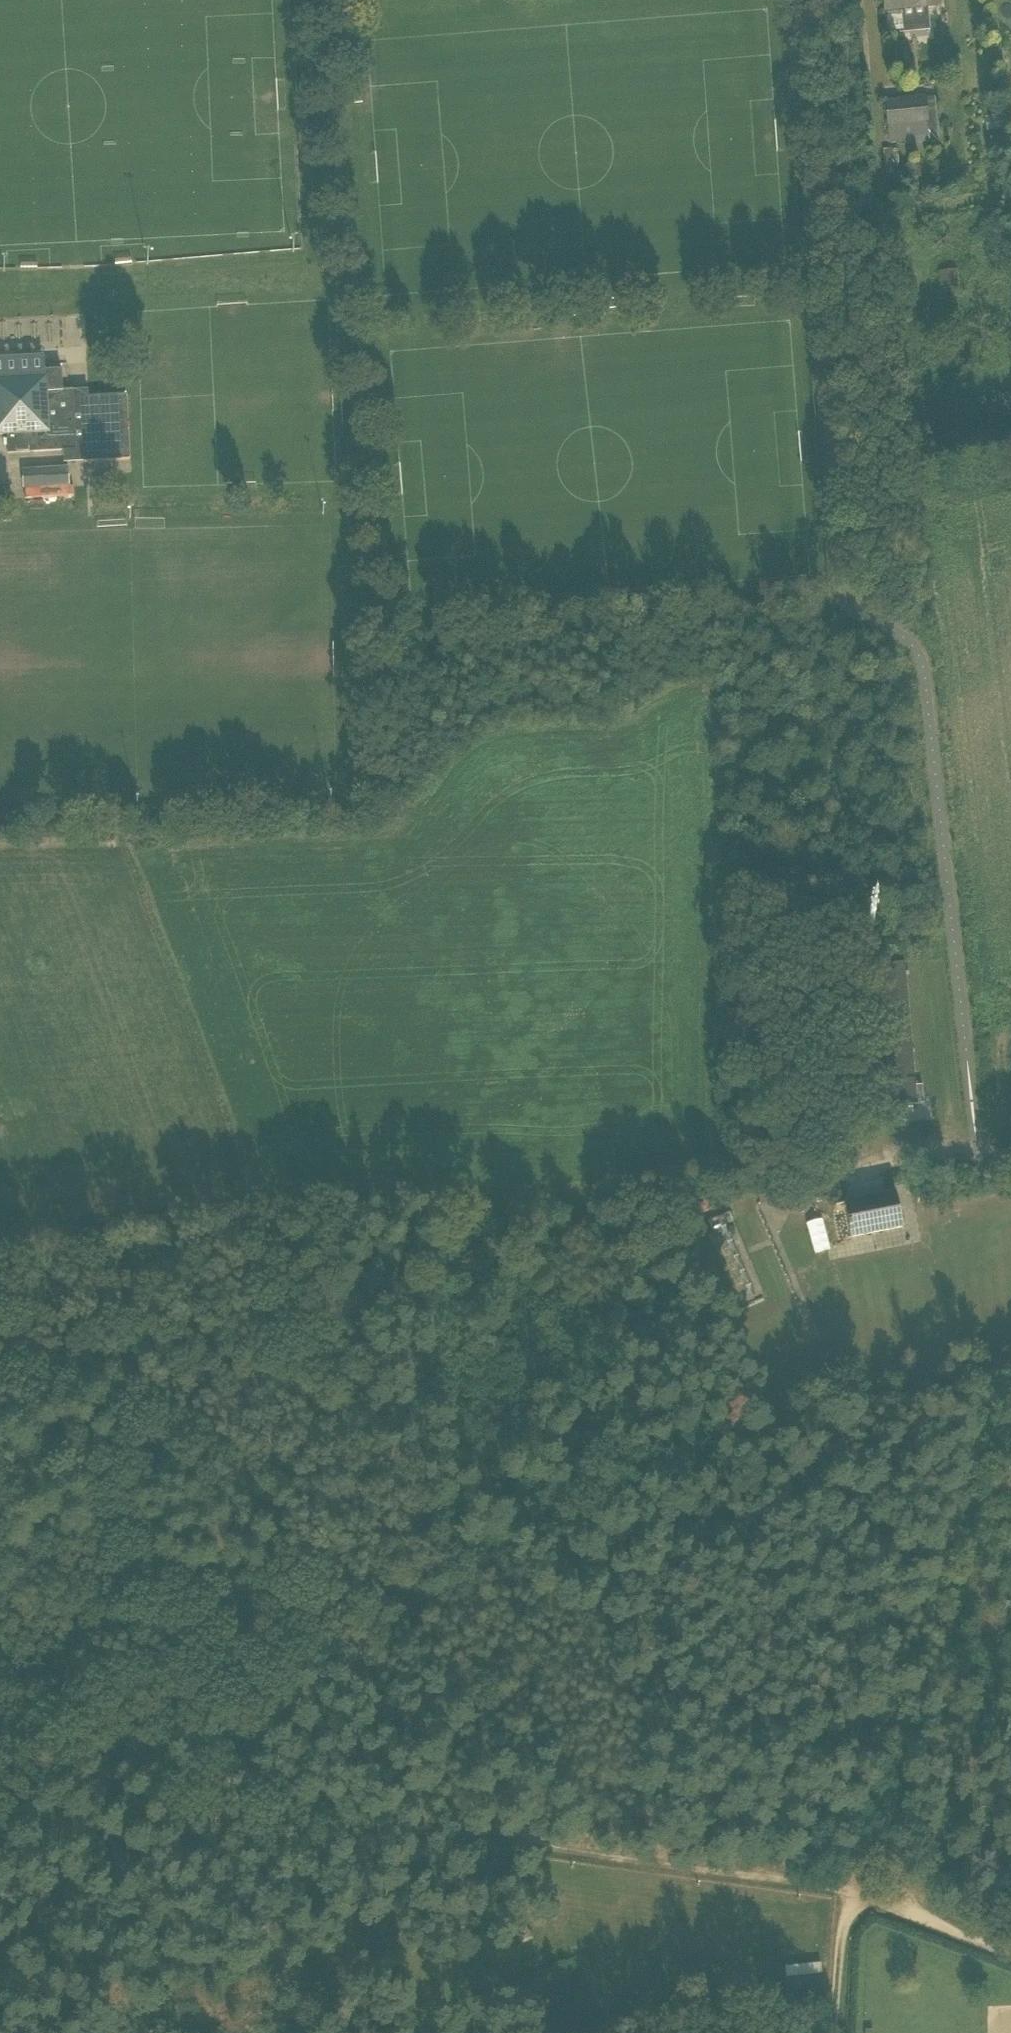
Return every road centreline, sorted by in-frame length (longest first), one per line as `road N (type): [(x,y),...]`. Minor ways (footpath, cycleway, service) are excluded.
road 1 (track): [(135,1752),(446,1574),(524,1507),(786,1412),(1000,1359)]
road 2 (track): [(819,1172),(749,1171),(583,1209),(520,1211),(404,1192),(0,1244)]
road 3 (track): [(482,1826),(854,1895)]
road 4 (unclassified): [(1010,1156),(819,1172)]
road 5 (track): [(1010,1951),(854,1895)]
road 6 (track): [(0,1826),(135,1752)]
road 7 (track): [(833,2032),(854,1895)]

